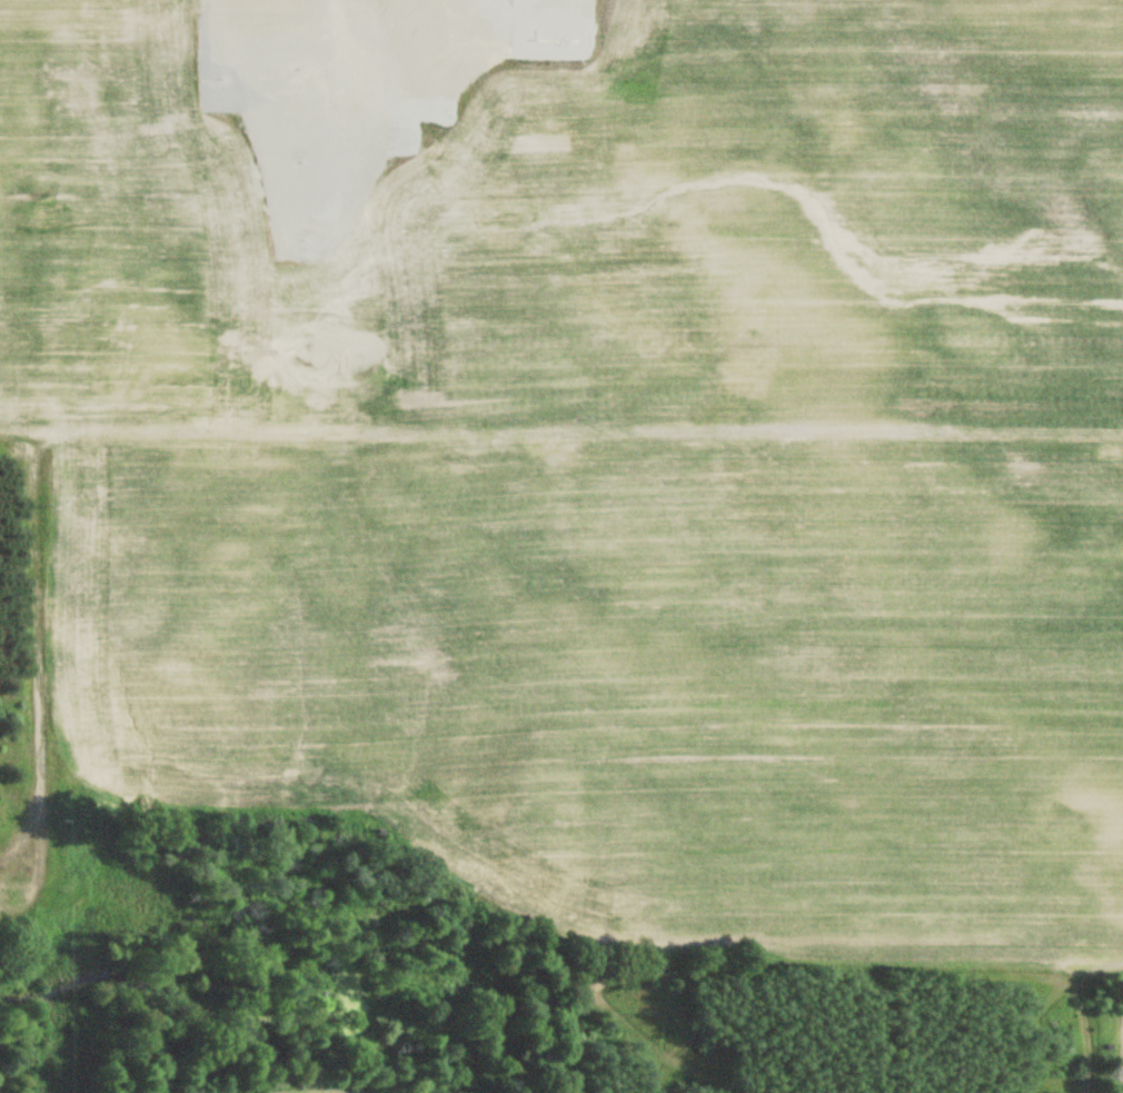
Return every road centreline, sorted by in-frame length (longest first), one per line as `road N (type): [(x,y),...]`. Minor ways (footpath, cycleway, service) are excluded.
road 1 (track): [(0,428),(1122,436)]
road 2 (track): [(38,428),(41,834)]

